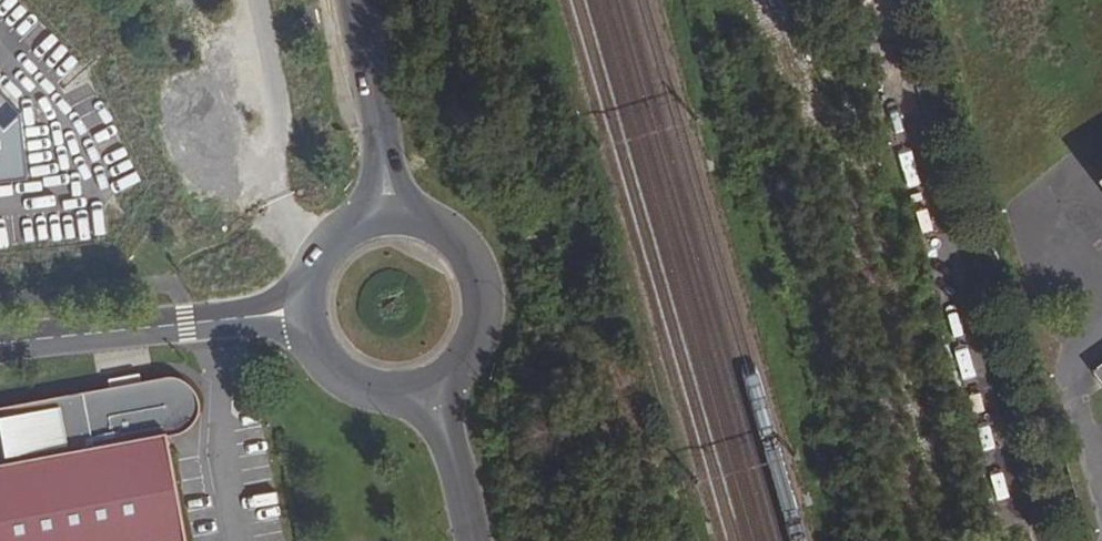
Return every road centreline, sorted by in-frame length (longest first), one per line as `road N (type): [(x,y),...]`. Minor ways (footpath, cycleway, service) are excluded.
road 1 (unclassified): [(1026,540),(873,15)]
road 2 (tertiary): [(0,343),(306,317)]
road 3 (track): [(259,0),(281,111),(276,200),(313,257)]
road 4 (tertiary): [(455,372),(479,344),(491,308),(487,271),(470,238),(441,215),(404,205)]
road 5 (tertiary): [(306,317),(340,372),(403,391)]
road 6 (tertiary): [(356,215),(313,257),(306,317)]

